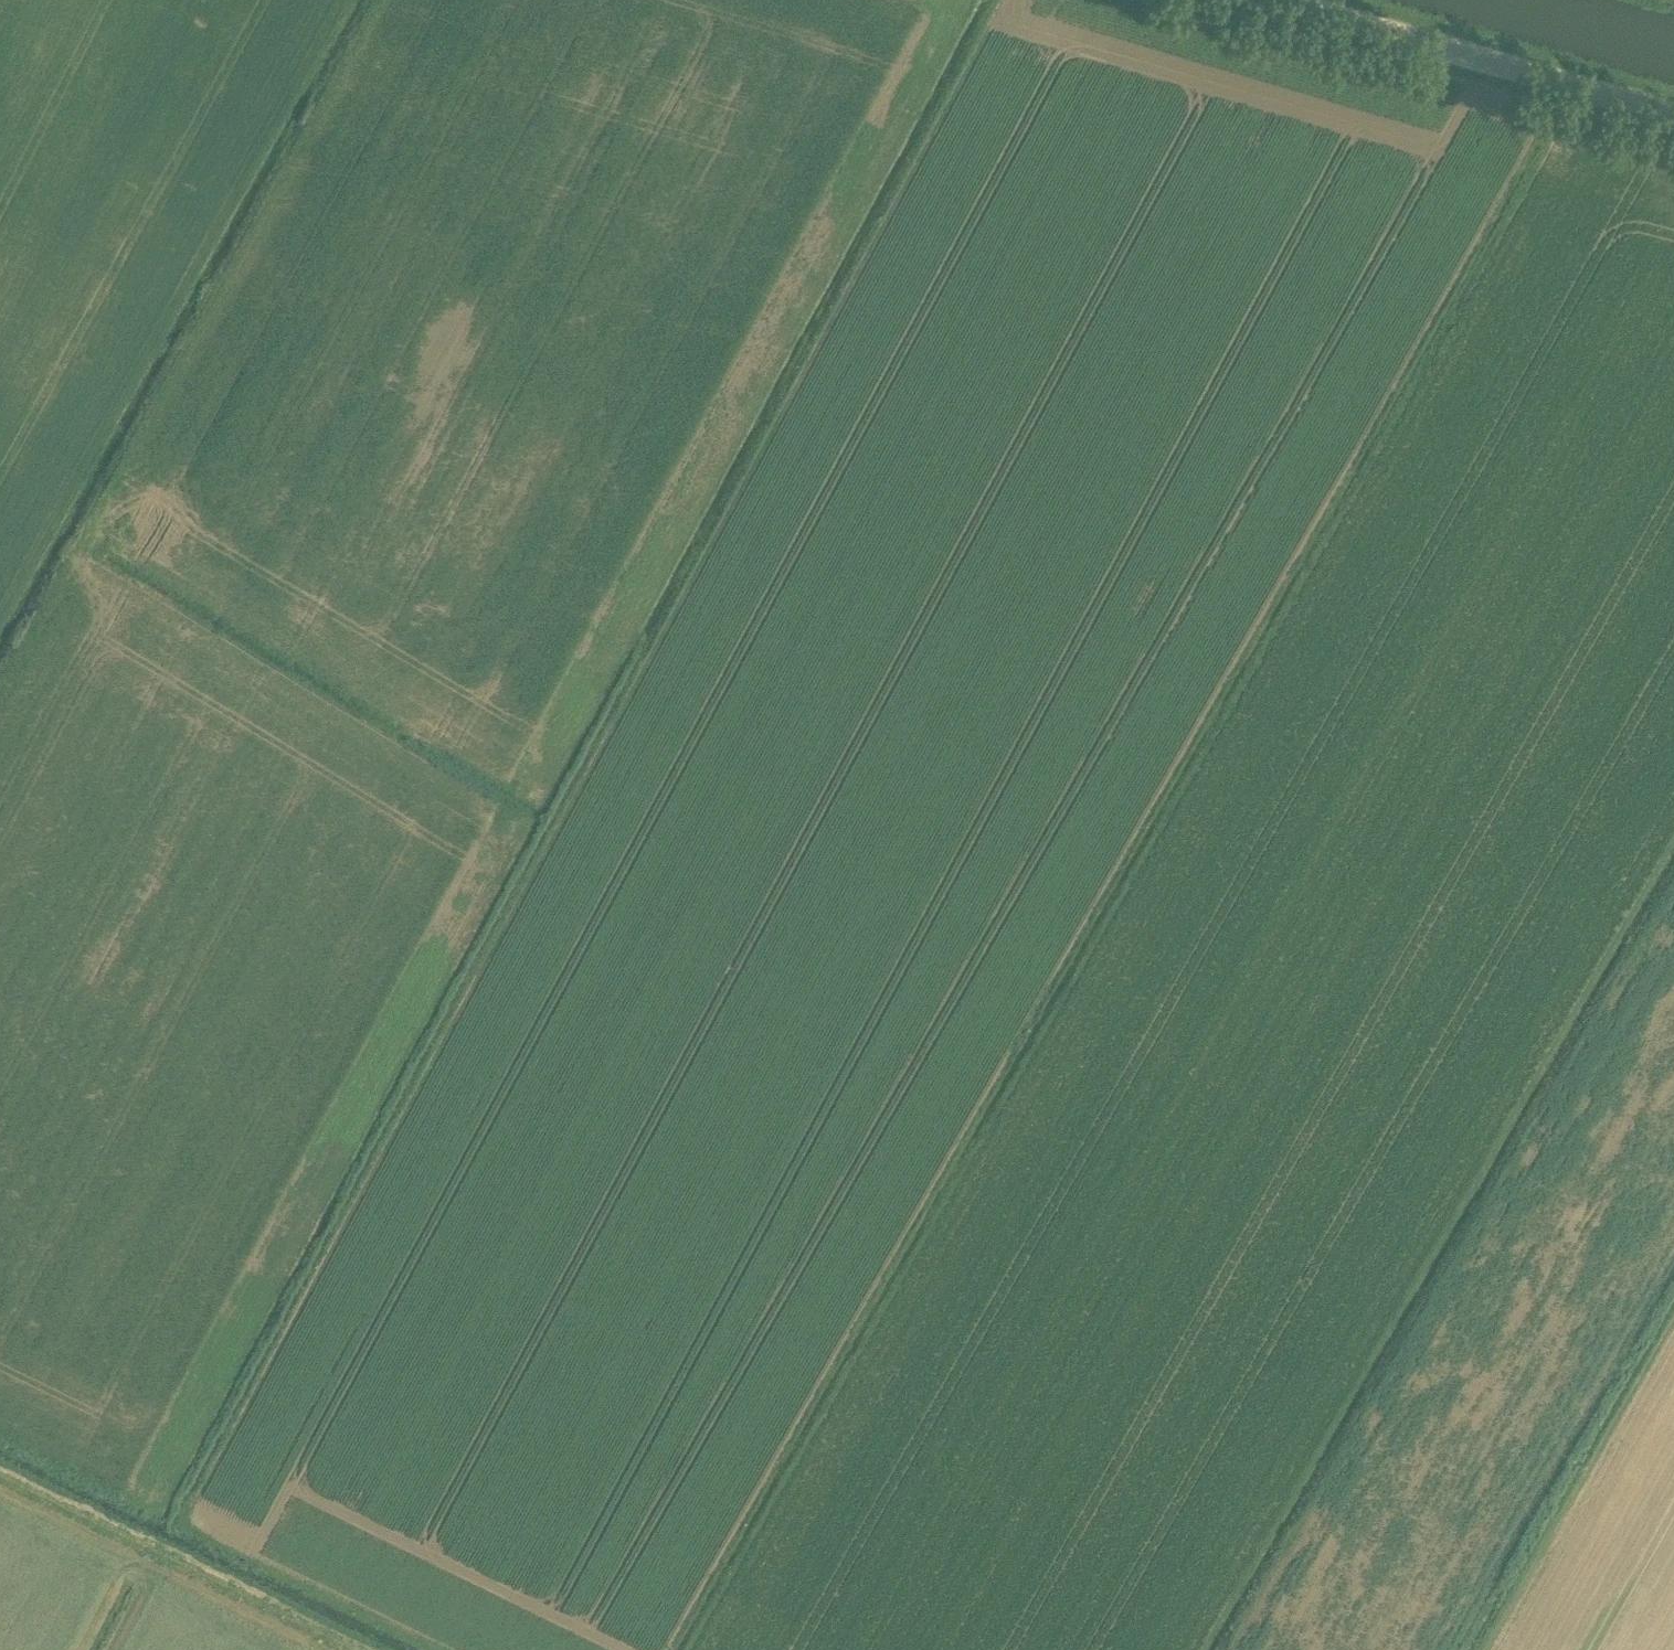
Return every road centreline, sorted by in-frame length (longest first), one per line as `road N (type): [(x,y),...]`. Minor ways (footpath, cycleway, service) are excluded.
road 1 (tertiary): [(1673,114),(1282,0)]

